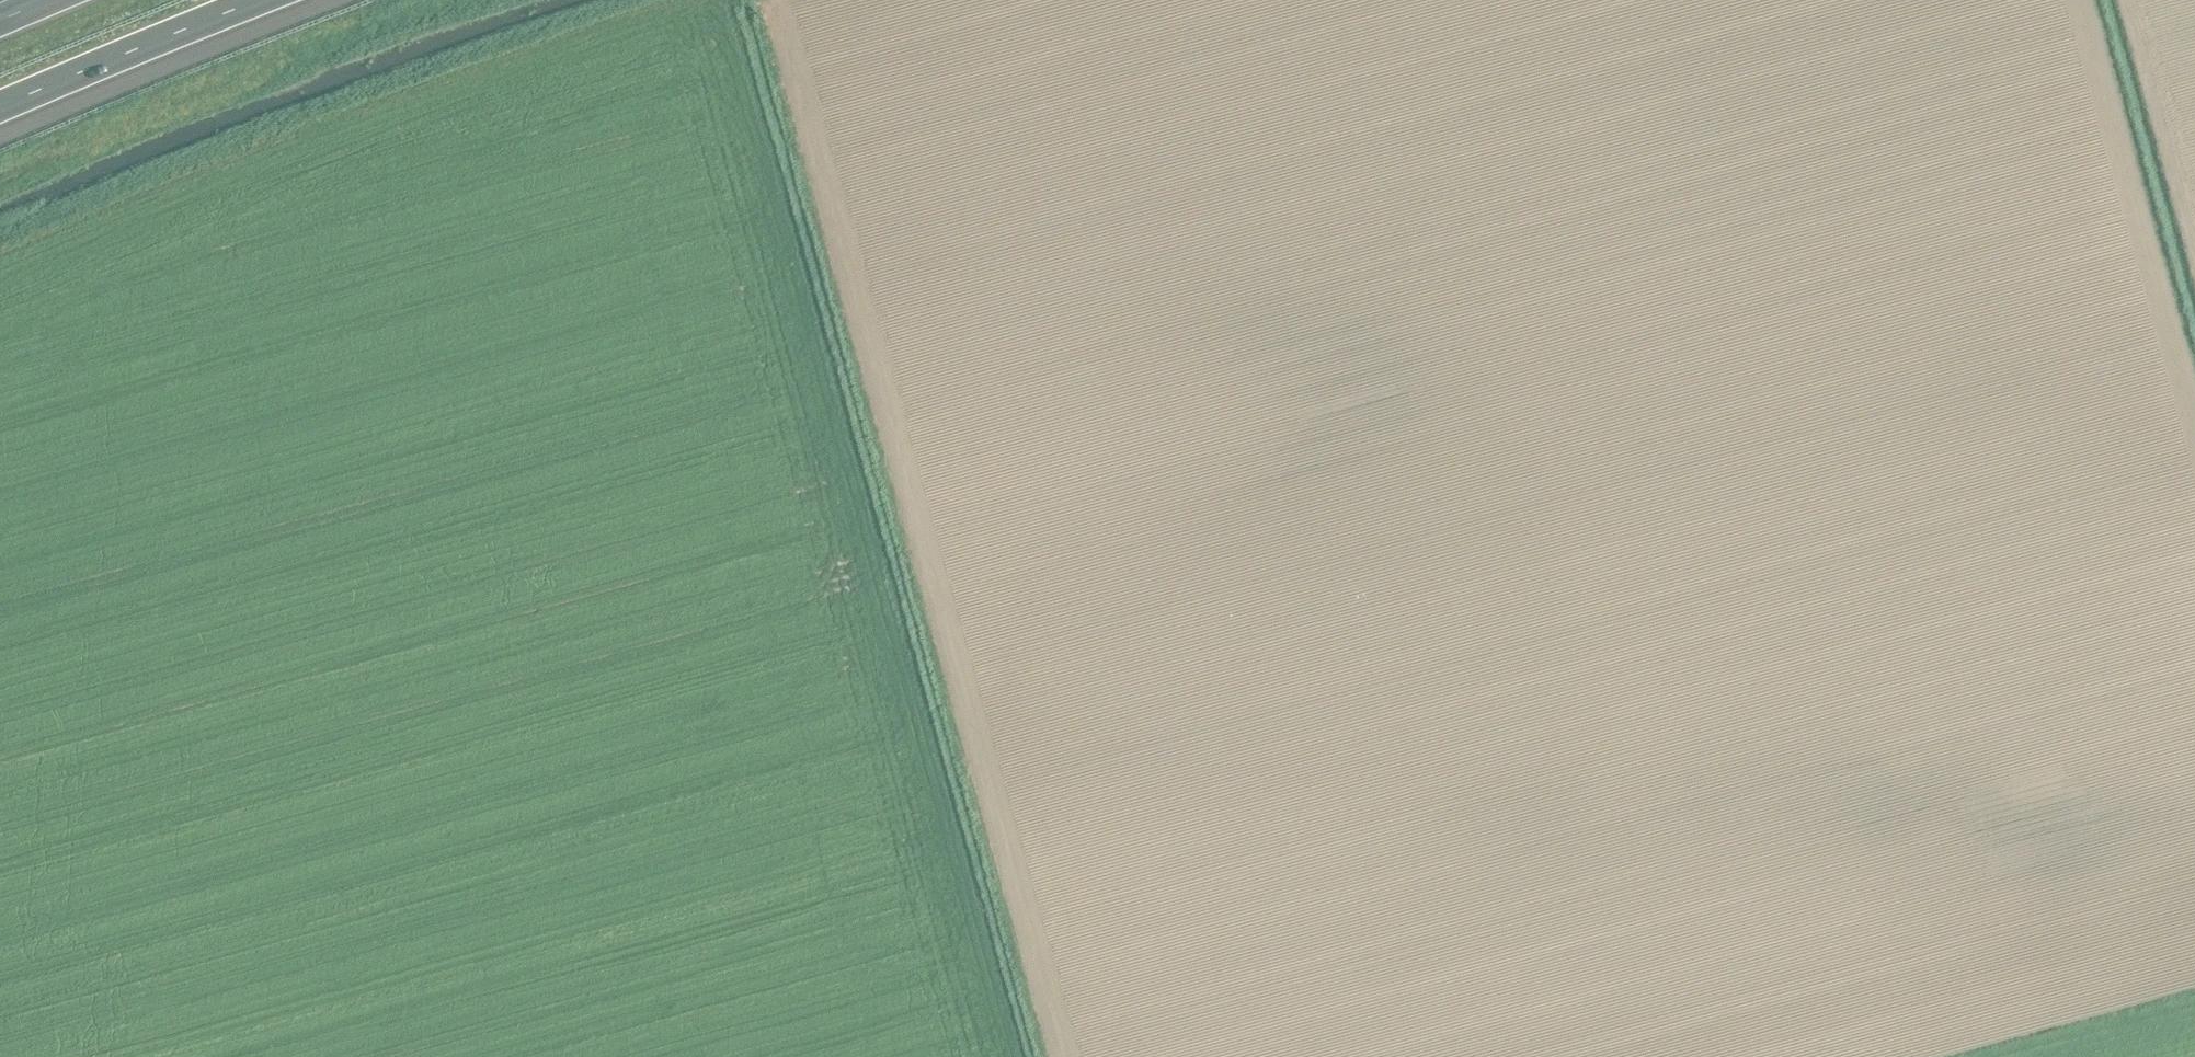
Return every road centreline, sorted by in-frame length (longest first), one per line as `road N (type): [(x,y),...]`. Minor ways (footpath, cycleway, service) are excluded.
road 1 (motorway): [(0,108),(259,0)]

